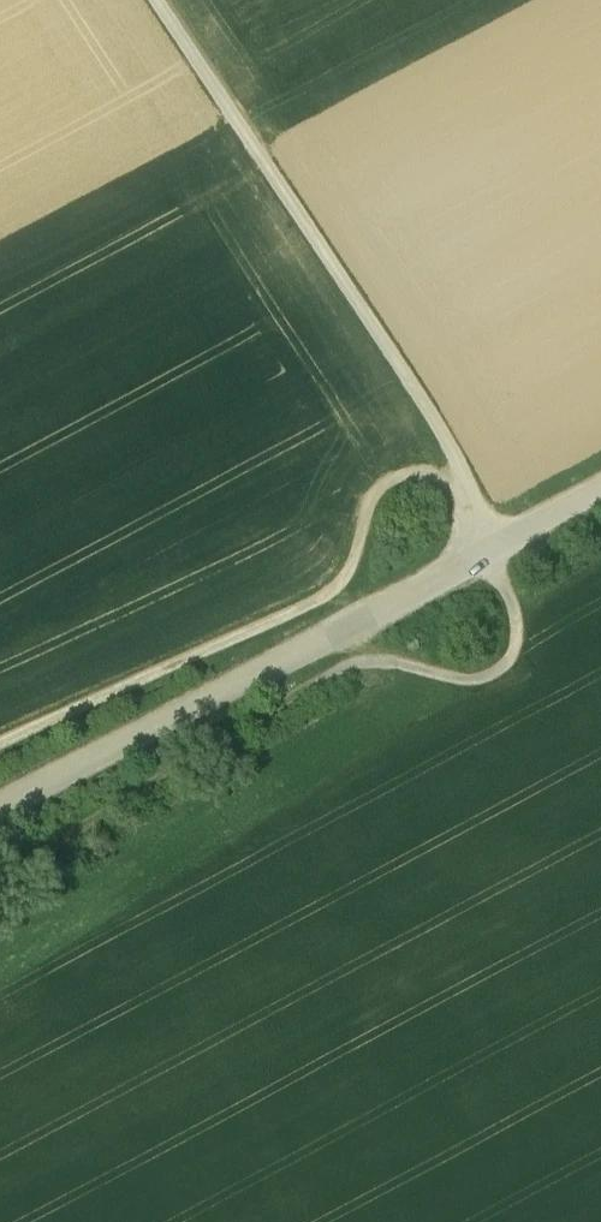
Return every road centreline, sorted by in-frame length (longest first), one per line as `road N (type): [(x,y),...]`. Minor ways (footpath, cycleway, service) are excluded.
road 1 (track): [(157,0),(459,466),(501,579),(508,625),(470,654),(430,658),(400,646),(354,656),(276,712),(0,868)]
road 2 (track): [(600,481),(0,807)]
road 3 (track): [(480,515),(457,501),(416,504),(370,563),(0,756)]

